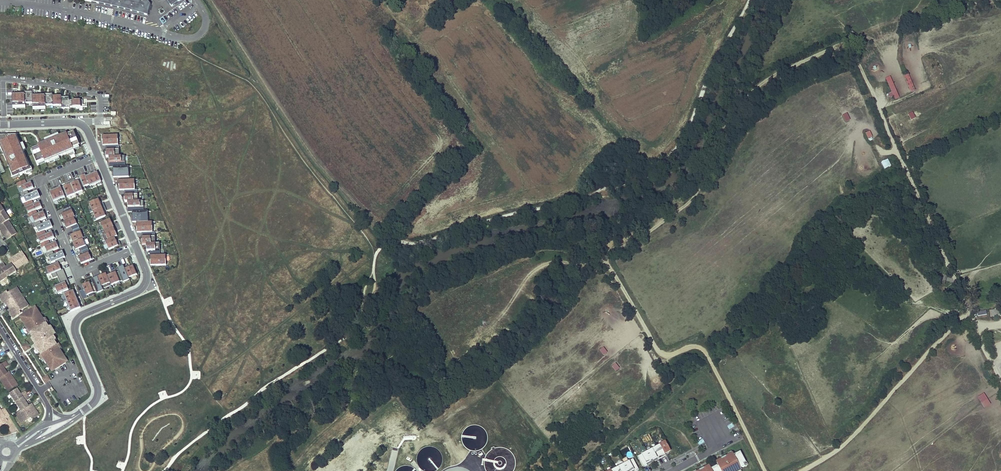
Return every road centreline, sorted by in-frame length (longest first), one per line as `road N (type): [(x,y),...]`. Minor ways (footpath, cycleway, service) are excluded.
road 1 (track): [(847,38),(1000,380)]
road 2 (track): [(609,267),(660,355),(695,350),(710,357),(766,470)]
road 3 (track): [(793,470),(843,446),(966,311)]
road 4 (residential): [(99,157),(39,182),(77,273),(136,248)]
road 5 (residential): [(136,248),(145,285),(75,322),(98,393),(77,415)]

